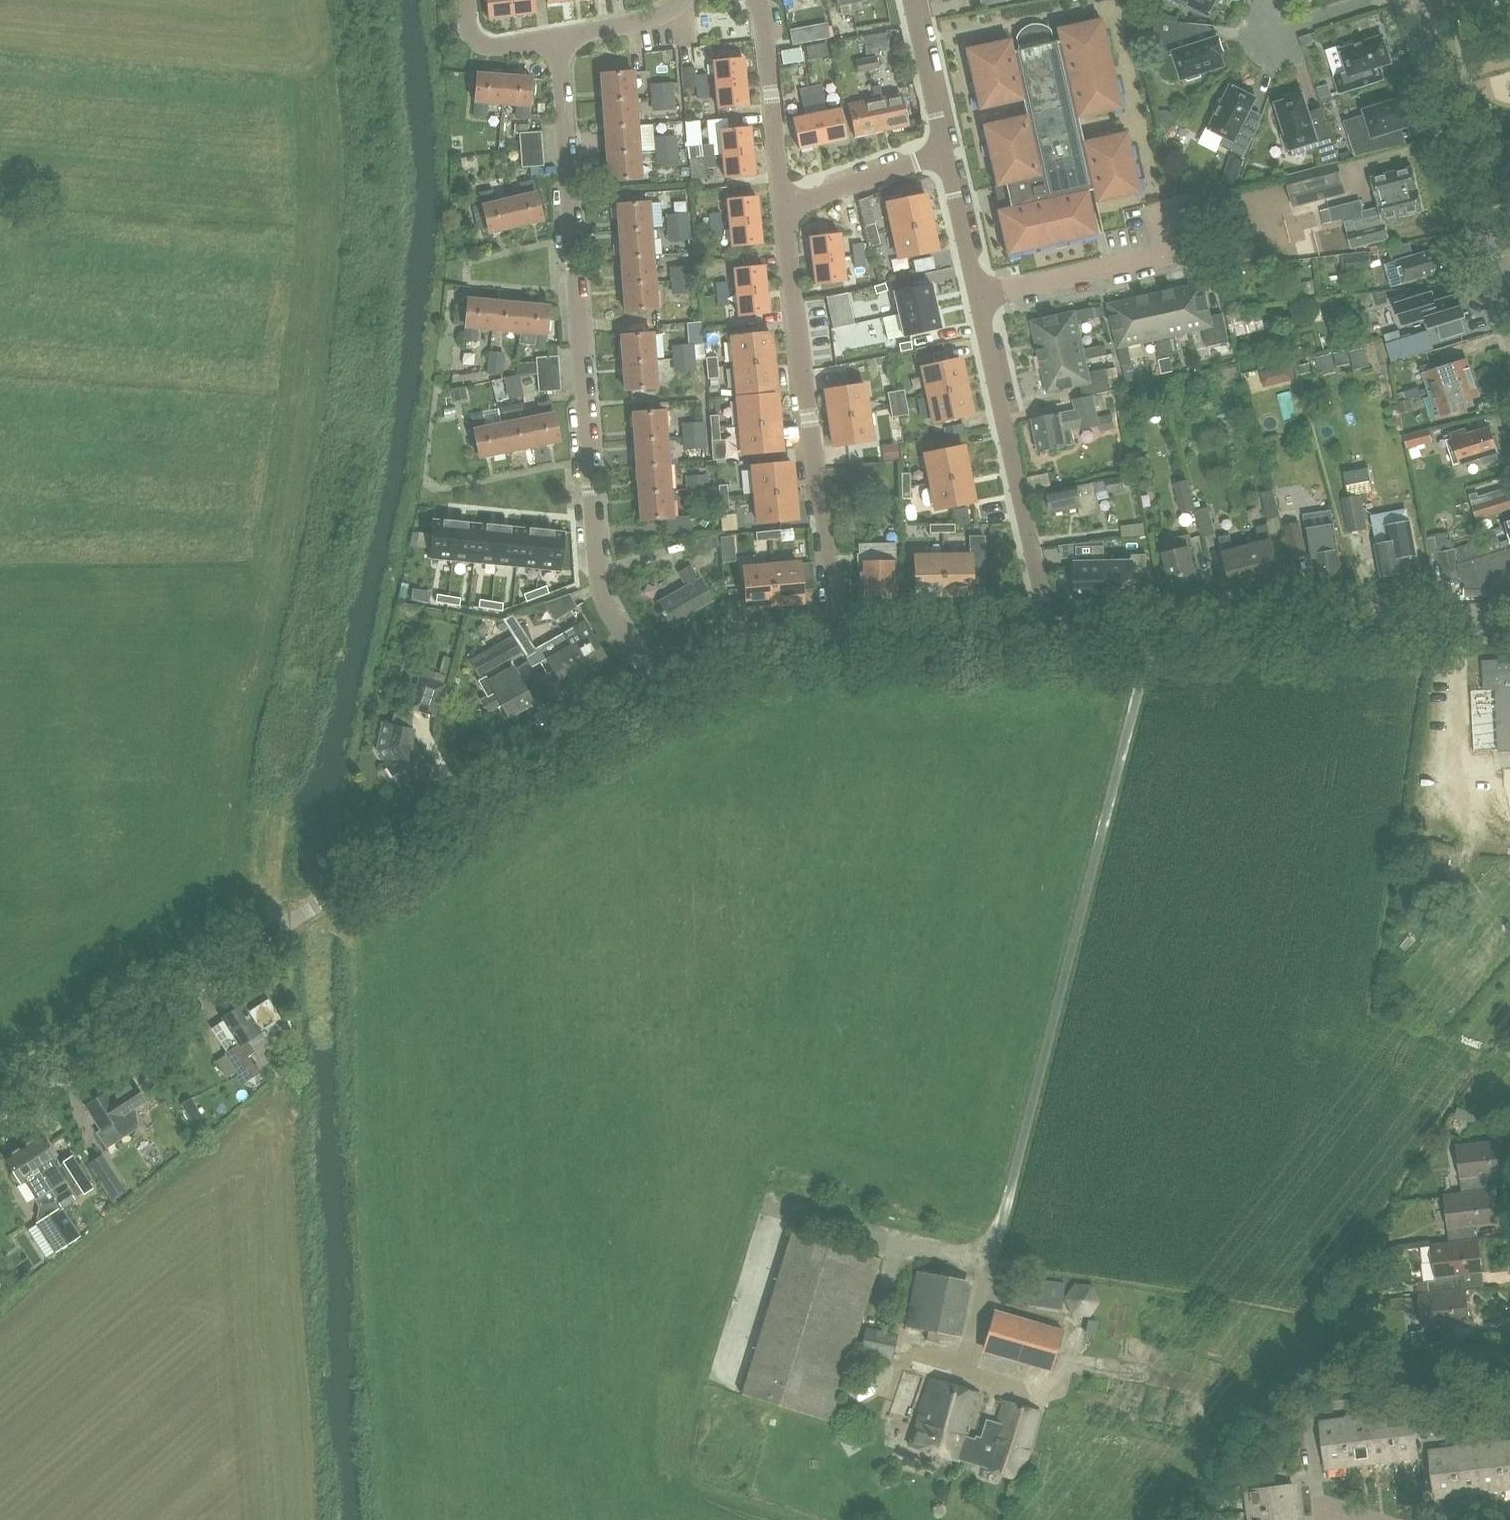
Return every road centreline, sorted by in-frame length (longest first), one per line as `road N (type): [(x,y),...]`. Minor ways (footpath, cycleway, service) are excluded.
road 1 (tertiary): [(0,1107),(654,689)]
road 2 (residential): [(654,689),(601,585),(559,35)]
road 3 (tertiary): [(1053,636),(1509,627)]
road 4 (residential): [(836,641),(783,207)]
road 5 (residential): [(1053,636),(975,294)]
road 6 (tertiary): [(1505,283),(1421,0)]
road 7 (residential): [(975,294),(1168,251),(1157,201)]
road 8 (tertiary): [(836,641),(1053,636)]
road 9 (residential): [(783,207),(754,0)]
road 10 (tertiary): [(654,689),(738,647),(836,641)]
road 11 (residential): [(783,207),(945,152)]
road 12 (residential): [(945,152),(912,0)]
road 13 (residential): [(975,294),(945,152)]
road 14 (residential): [(559,35),(644,22),(685,0)]
road 15 (residential): [(1379,0),(1254,38)]
road 16 (residential): [(559,35),(480,45),(465,0)]

